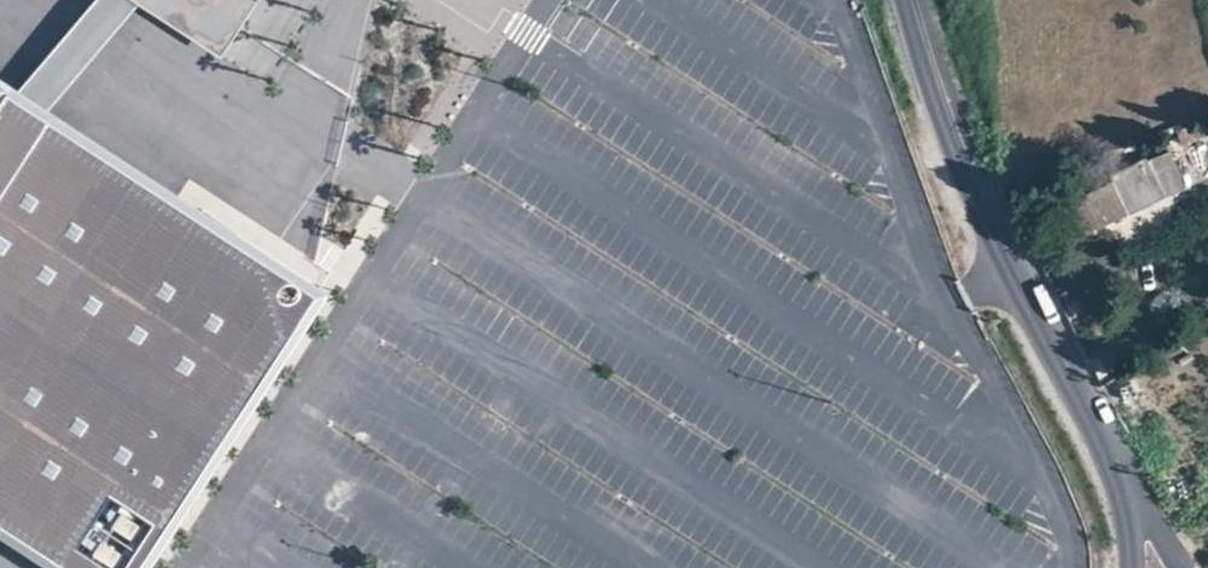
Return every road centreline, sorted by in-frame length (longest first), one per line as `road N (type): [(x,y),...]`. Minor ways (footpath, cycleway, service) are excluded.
road 1 (tertiary): [(907,0),(960,168),(1135,503),(1135,567)]

